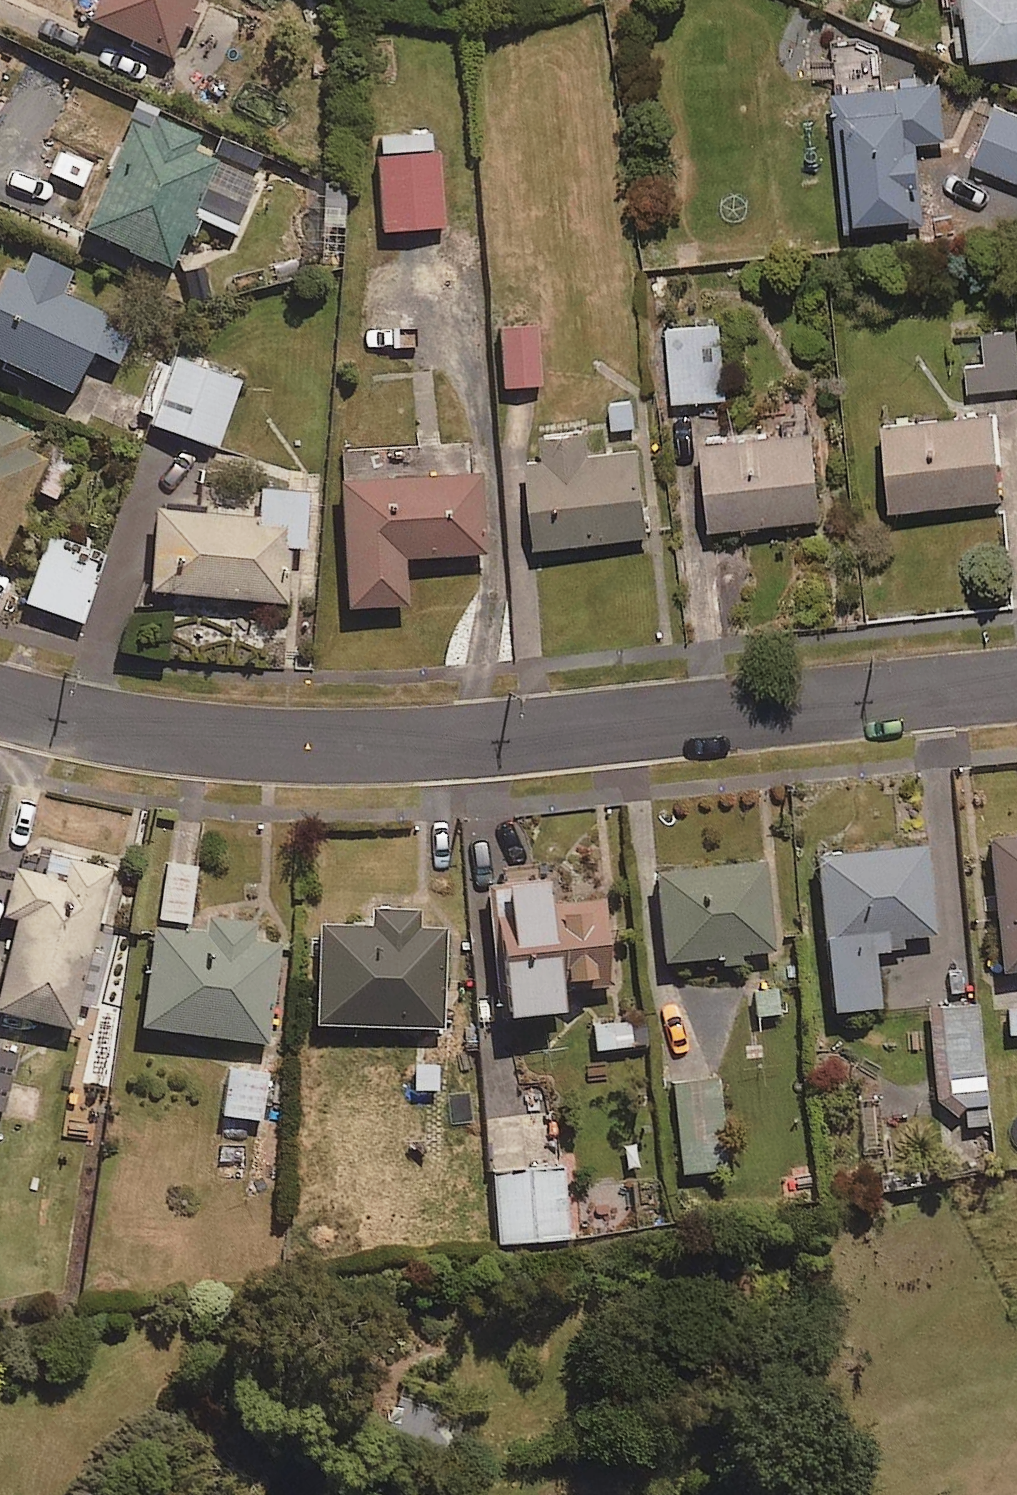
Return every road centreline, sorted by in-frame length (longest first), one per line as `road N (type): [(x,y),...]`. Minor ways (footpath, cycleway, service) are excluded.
road 1 (residential): [(0,702),(209,745),(331,748),(1016,686)]

